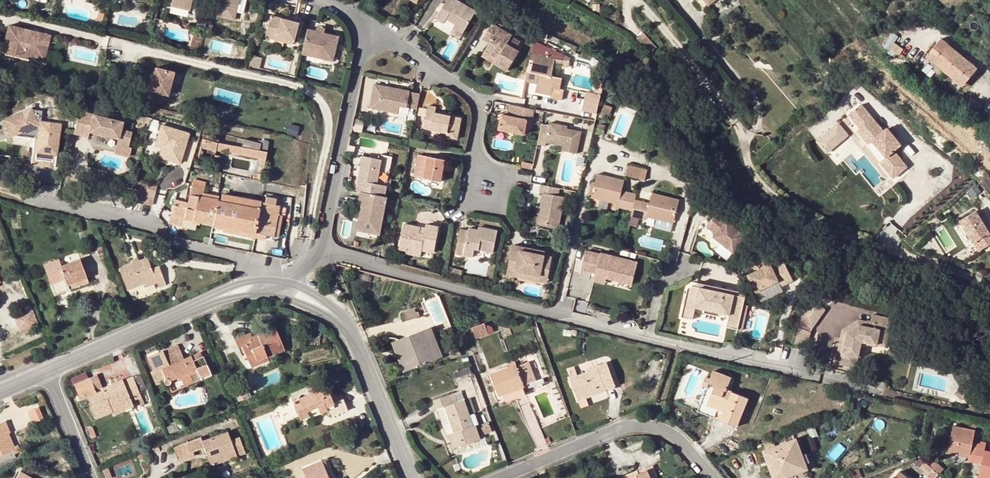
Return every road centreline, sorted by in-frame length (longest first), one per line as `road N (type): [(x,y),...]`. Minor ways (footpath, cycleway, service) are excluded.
road 1 (residential): [(820,378),(322,257)]
road 2 (residential): [(304,268),(326,143),(321,103),(309,90),(127,46)]
road 3 (residential): [(989,291),(786,206),(756,178),(735,124)]
road 4 (residential): [(328,0),(365,24),(322,257)]
road 5 (residential): [(213,299),(0,393)]
road 6 (residential): [(413,477),(349,330)]

